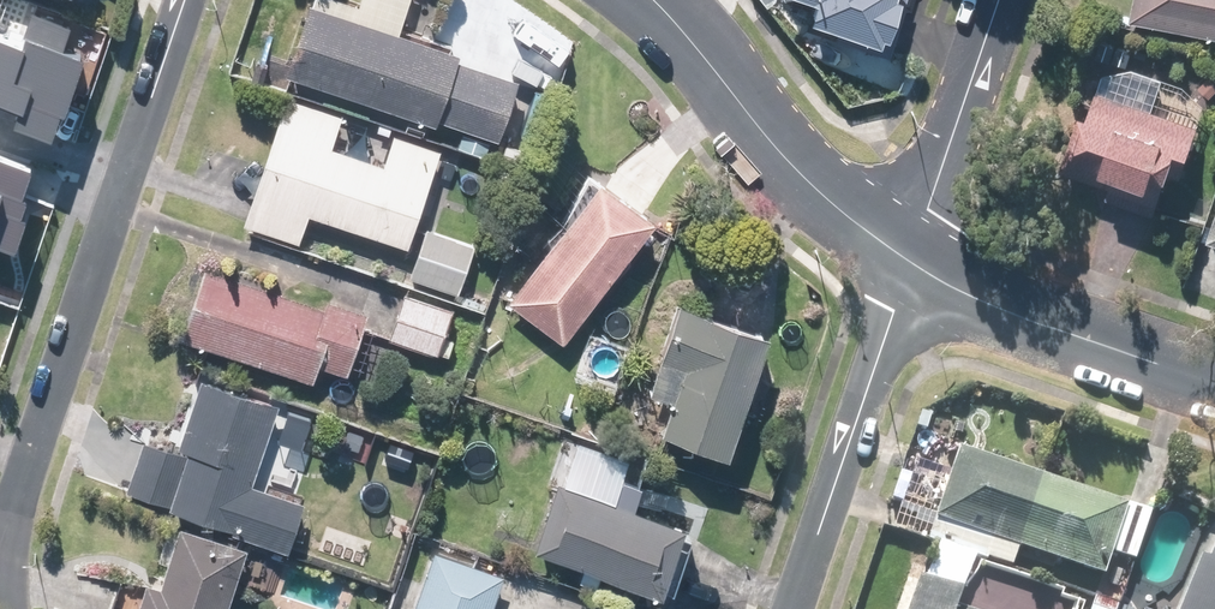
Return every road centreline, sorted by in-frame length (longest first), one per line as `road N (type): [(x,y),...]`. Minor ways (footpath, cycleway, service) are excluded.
road 1 (residential): [(188,0),(14,511)]
road 2 (residential): [(909,259),(757,130),(649,0)]
road 3 (residential): [(909,259),(793,608)]
road 4 (residential): [(1214,382),(1015,317),(909,259)]
road 5 (residential): [(996,0),(909,259)]

